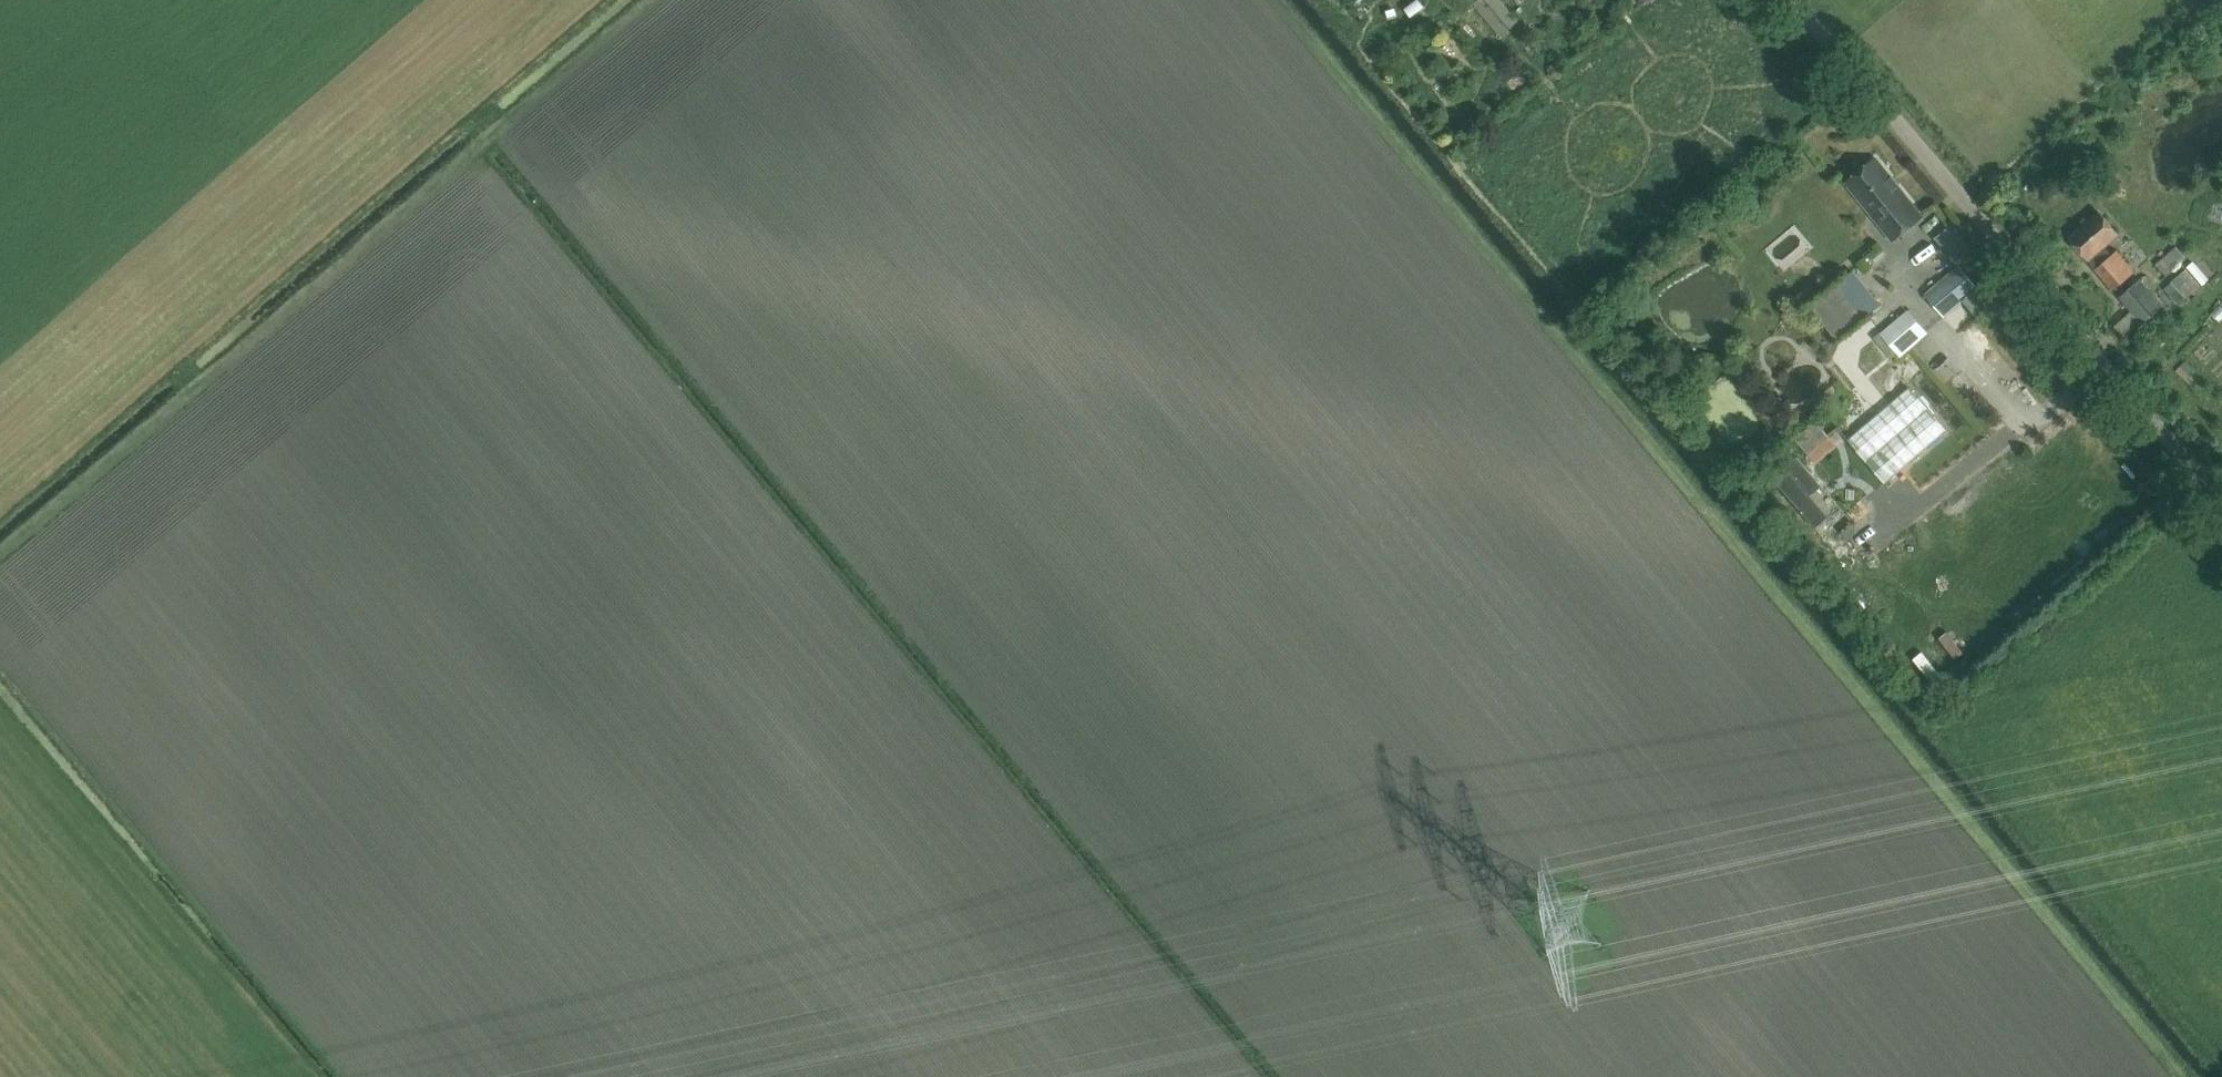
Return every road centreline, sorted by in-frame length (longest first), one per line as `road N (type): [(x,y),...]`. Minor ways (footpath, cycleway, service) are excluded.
road 1 (unclassified): [(2221,501),(1794,0)]

